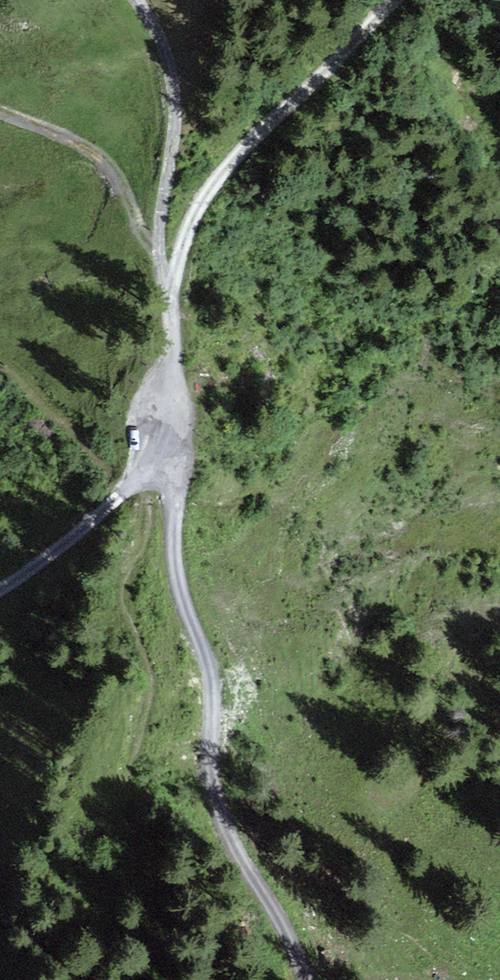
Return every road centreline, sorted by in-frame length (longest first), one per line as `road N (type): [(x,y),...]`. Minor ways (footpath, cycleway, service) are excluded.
road 1 (track): [(174,434),(174,548),(211,682),(211,777),(229,834),(307,979)]
road 2 (track): [(174,434),(158,241),(176,96),(161,42),(137,0)]
road 3 (track): [(167,296),(193,219),(218,177),(395,0)]
road 4 (track): [(0,590),(91,520),(174,434)]

